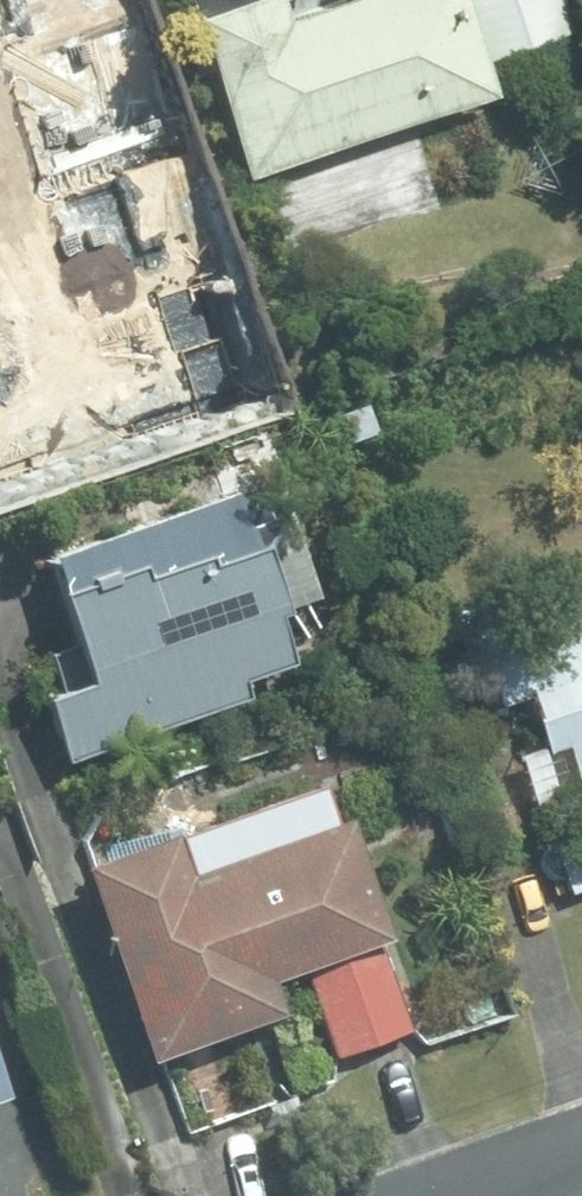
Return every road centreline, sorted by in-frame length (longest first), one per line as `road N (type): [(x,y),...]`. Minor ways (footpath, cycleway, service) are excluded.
road 1 (residential): [(465,1195),(581,1153)]

